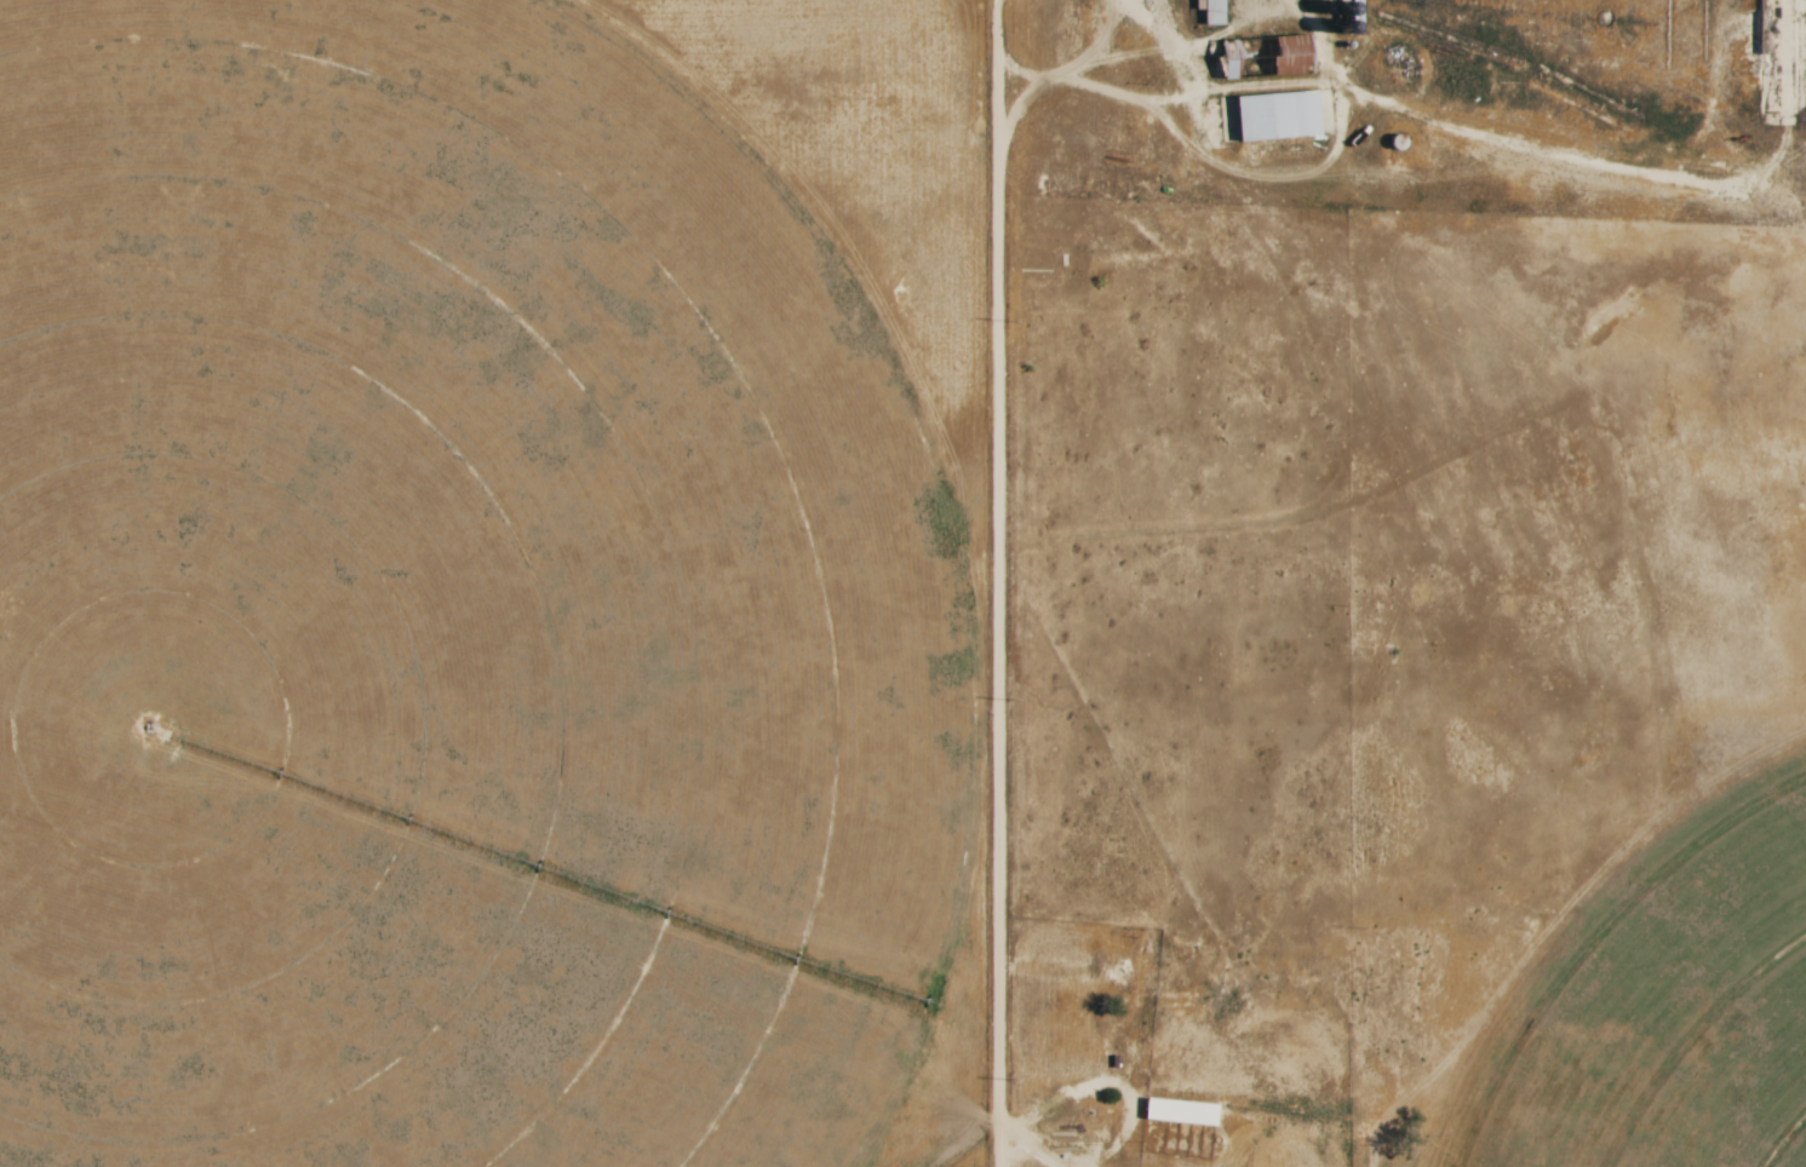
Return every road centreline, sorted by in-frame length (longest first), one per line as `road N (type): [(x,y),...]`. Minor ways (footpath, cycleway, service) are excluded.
road 1 (residential): [(999,1166),(998,0)]

